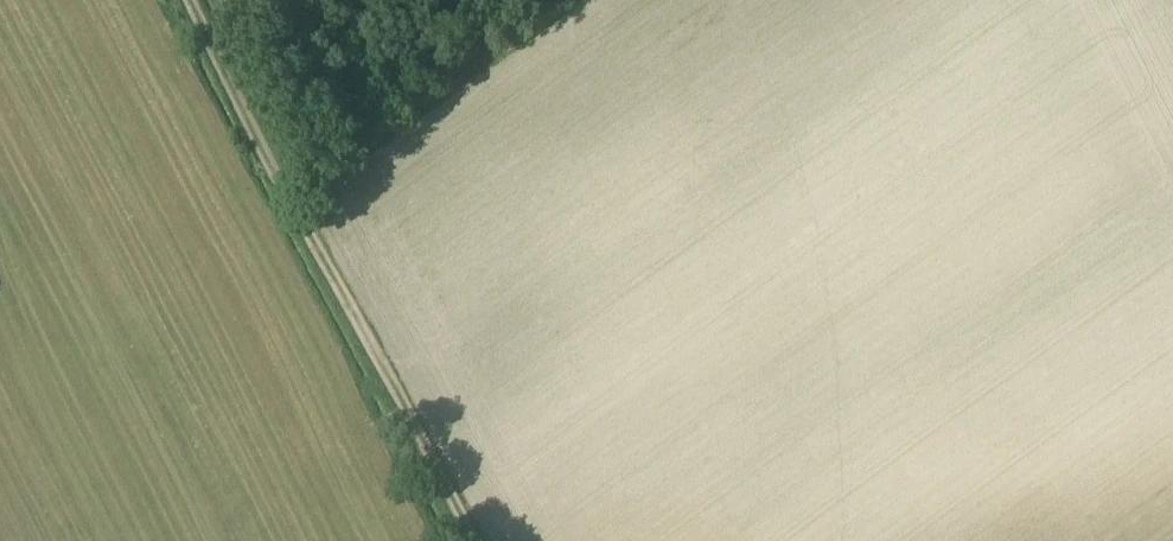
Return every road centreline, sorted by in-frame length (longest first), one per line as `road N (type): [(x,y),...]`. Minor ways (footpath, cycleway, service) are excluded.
road 1 (track): [(474,540),(186,0)]

